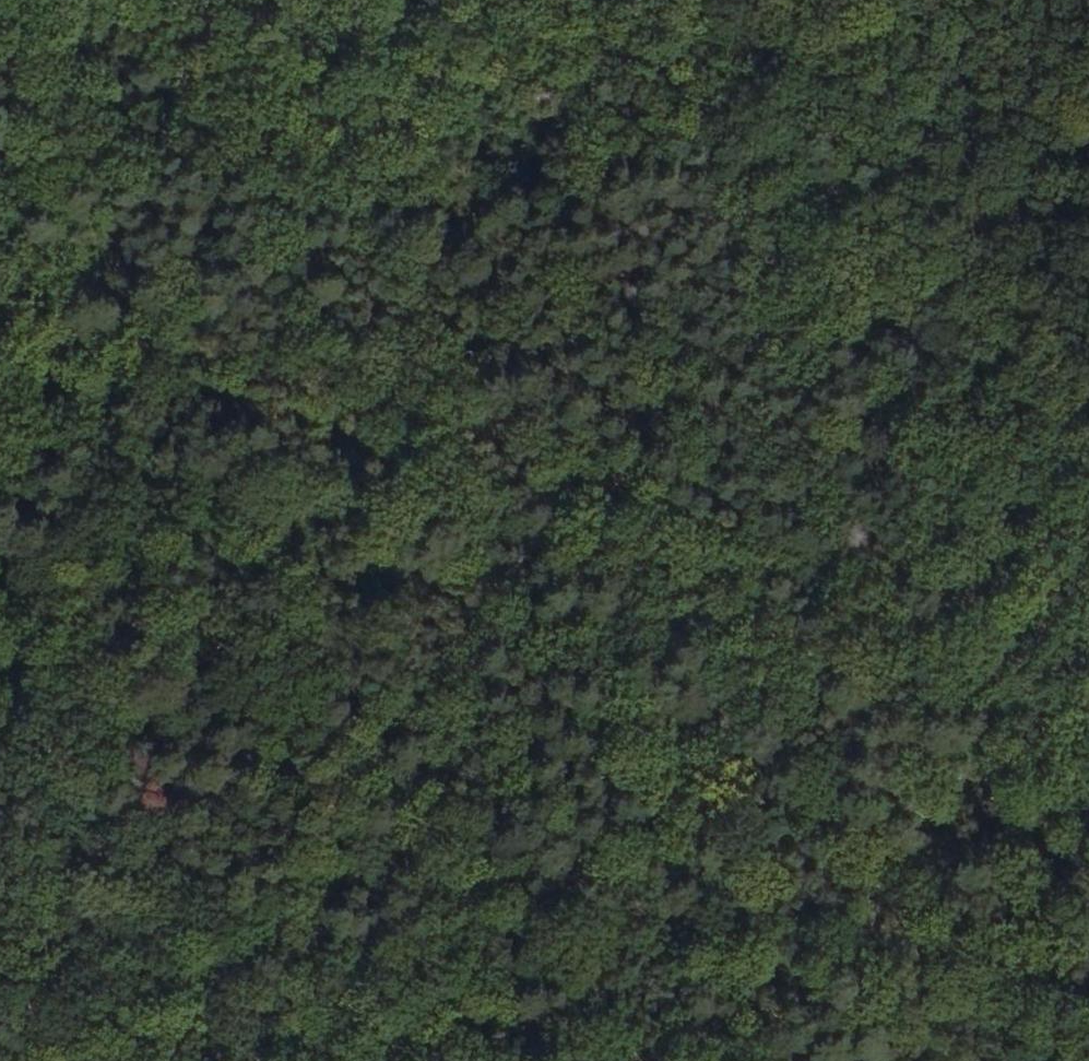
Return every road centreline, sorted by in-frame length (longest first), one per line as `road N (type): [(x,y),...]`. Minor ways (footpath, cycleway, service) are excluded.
road 1 (track): [(276,1060),(188,889),(156,801),(148,731),(159,571),(143,506),(123,469),(0,316)]

